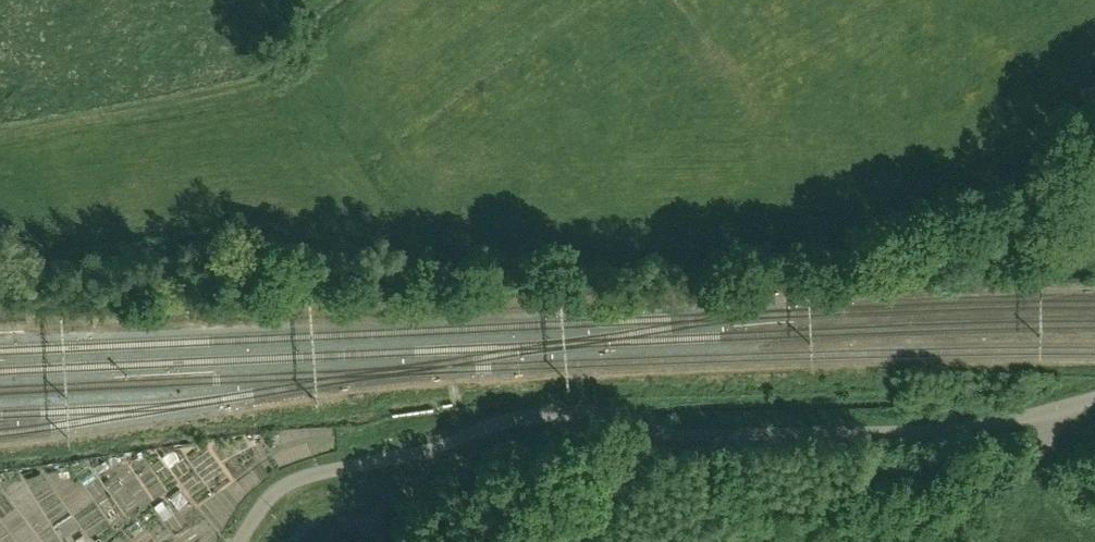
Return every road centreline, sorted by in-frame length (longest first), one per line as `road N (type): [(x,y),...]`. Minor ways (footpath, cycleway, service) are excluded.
road 1 (unclassified): [(238,541),(291,482),(538,420),(600,417),(719,437),(932,432),(1094,399)]

